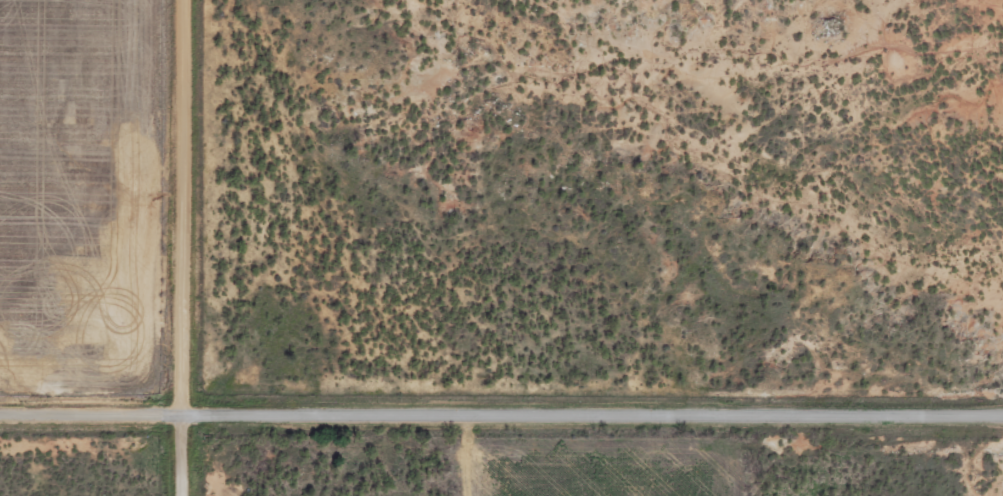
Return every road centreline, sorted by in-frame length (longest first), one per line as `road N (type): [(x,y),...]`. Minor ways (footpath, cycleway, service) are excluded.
road 1 (residential): [(1002,416),(0,413)]
road 2 (residential): [(189,495),(189,0)]

